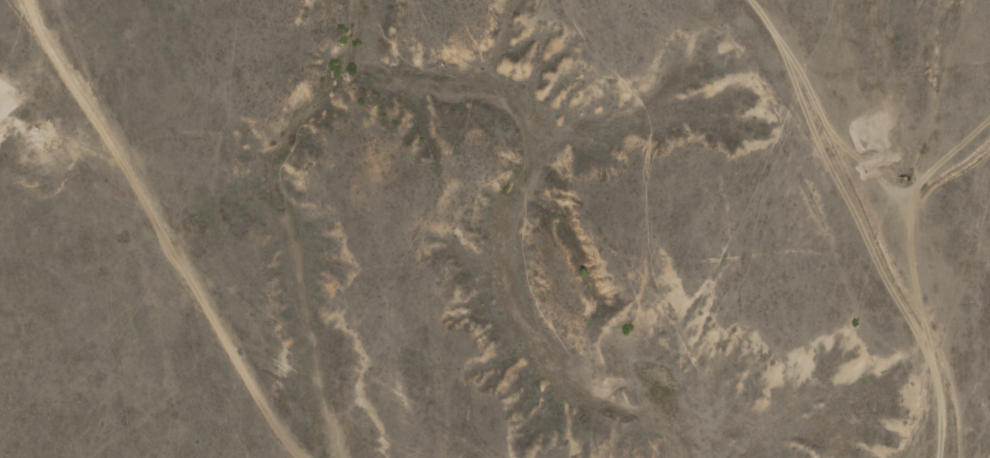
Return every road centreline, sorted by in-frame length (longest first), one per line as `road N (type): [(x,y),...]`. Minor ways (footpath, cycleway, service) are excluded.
road 1 (residential): [(353,457),(234,313),(47,0)]
road 2 (residential): [(956,457),(941,328),(834,114),(756,0)]

